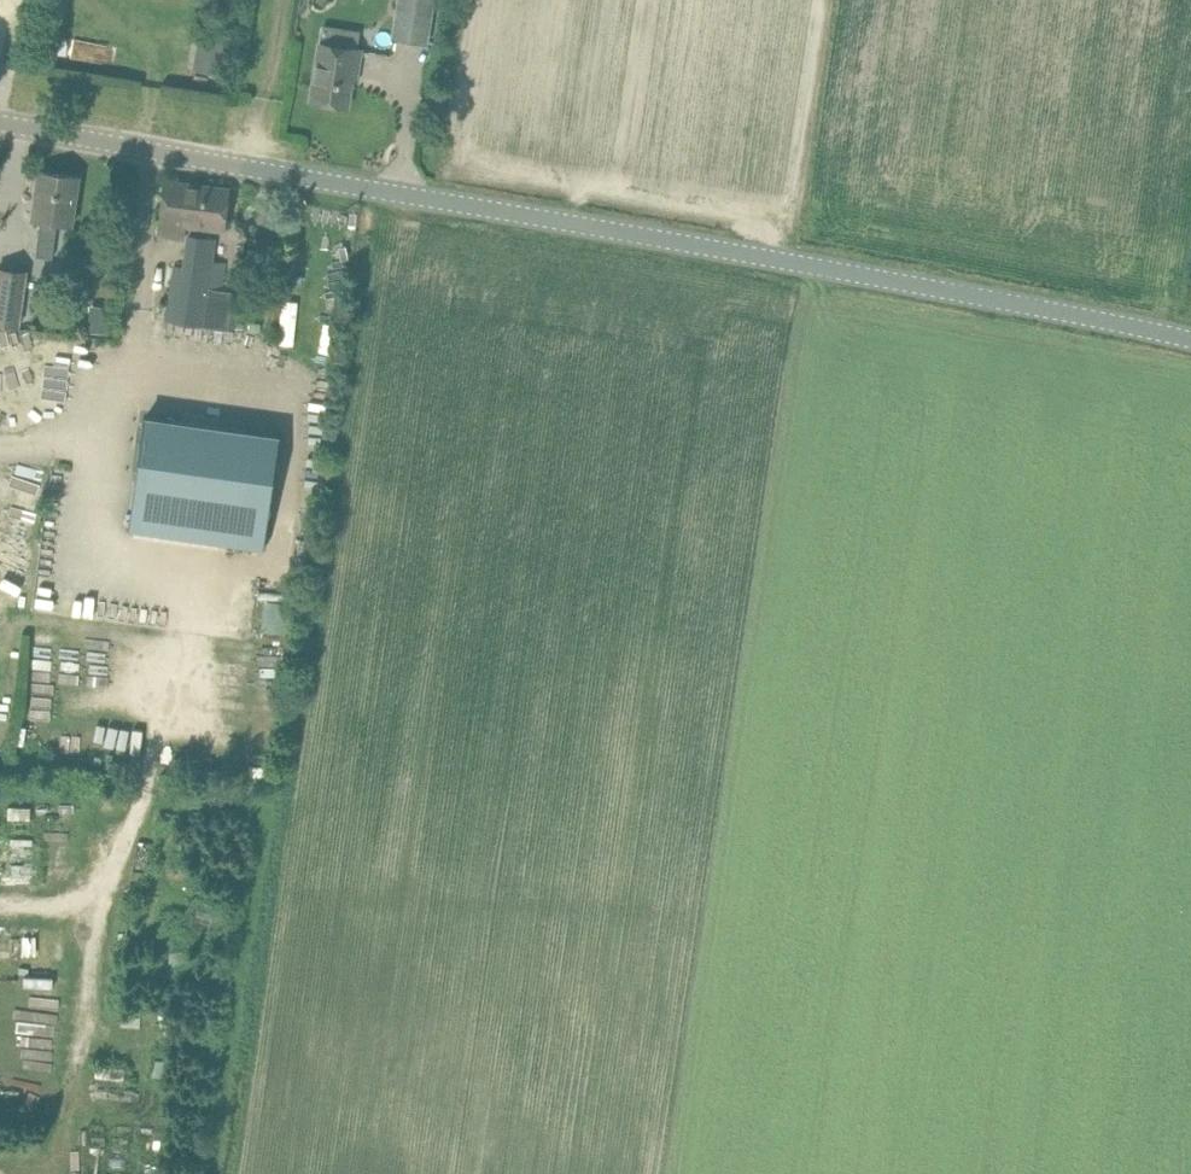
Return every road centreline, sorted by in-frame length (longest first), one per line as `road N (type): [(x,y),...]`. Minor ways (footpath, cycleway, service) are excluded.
road 1 (tertiary): [(1190,340),(0,122)]

